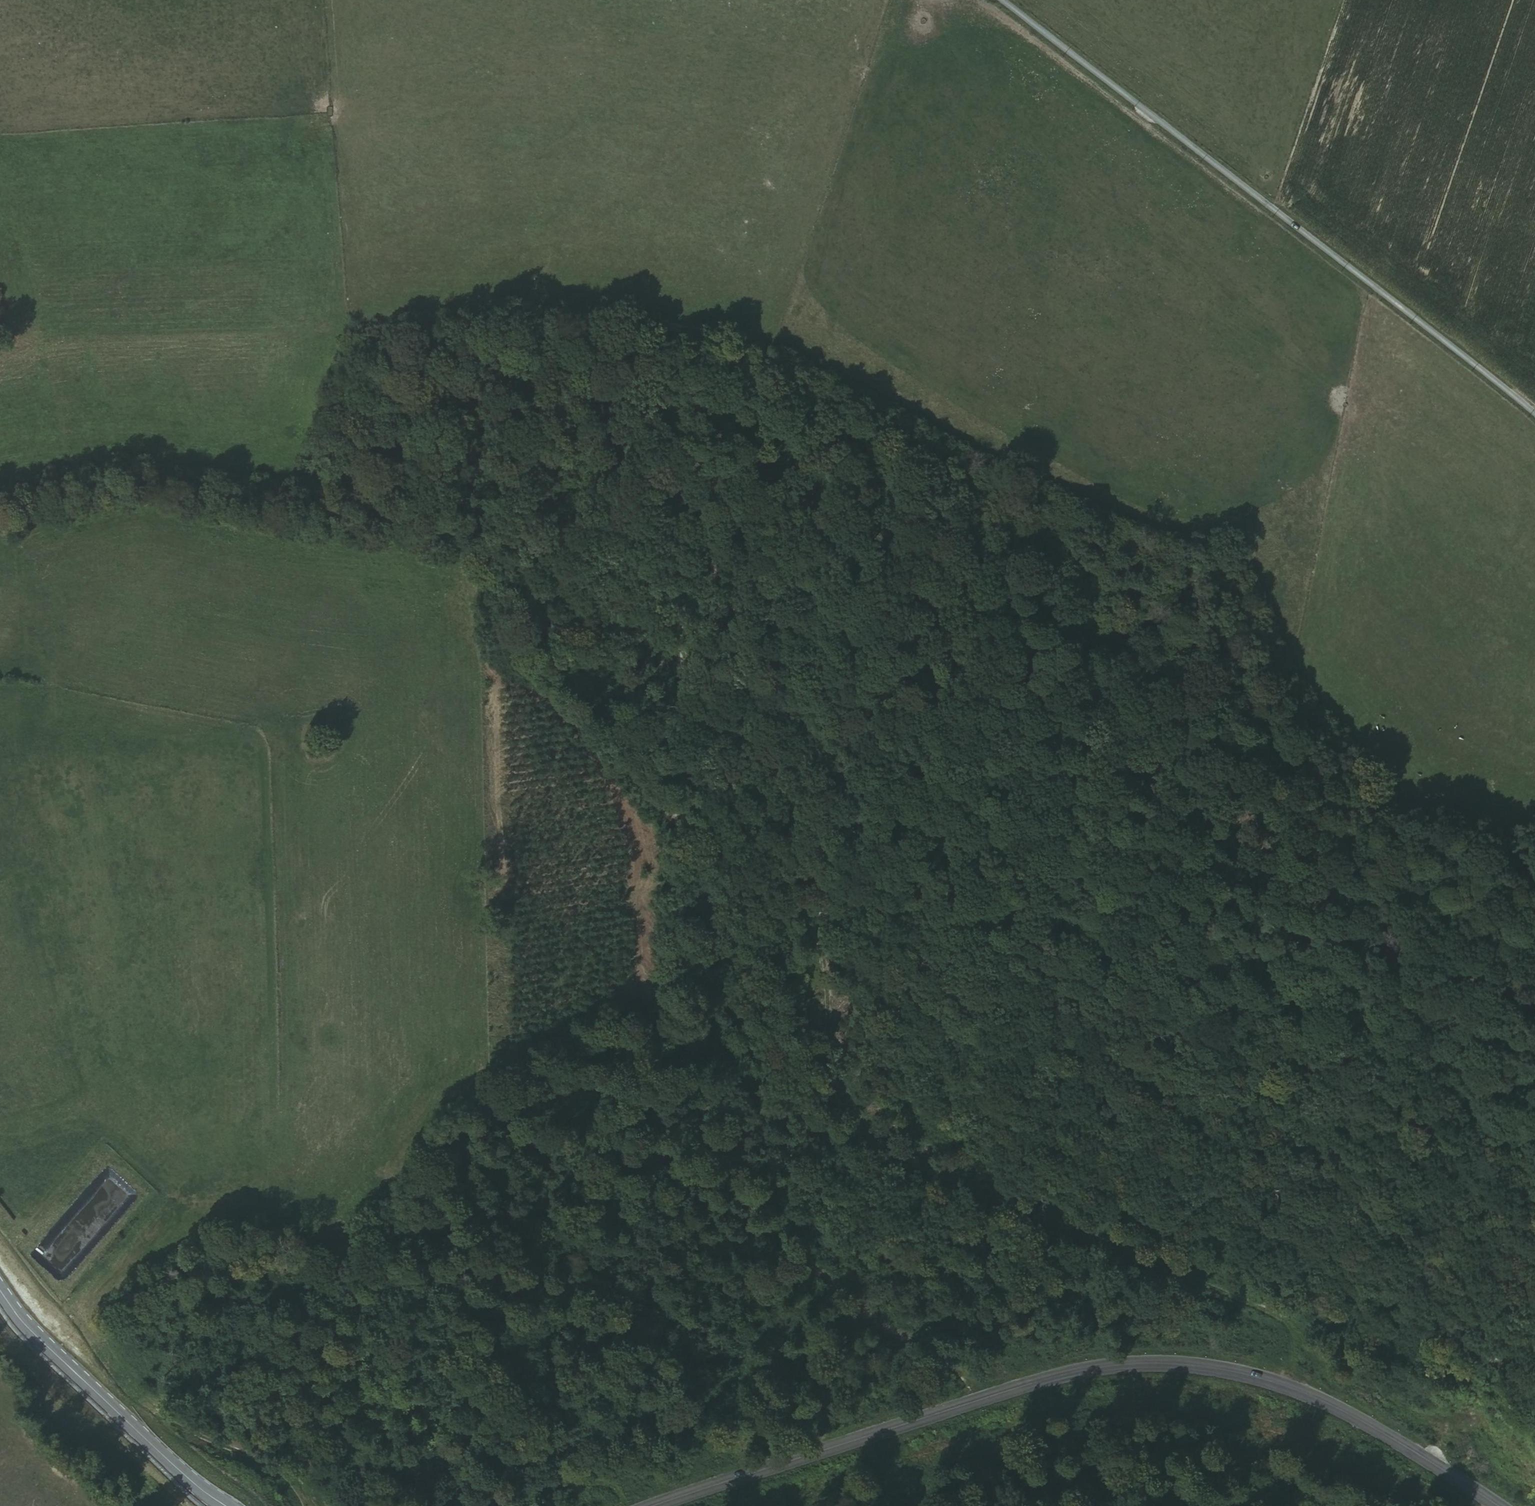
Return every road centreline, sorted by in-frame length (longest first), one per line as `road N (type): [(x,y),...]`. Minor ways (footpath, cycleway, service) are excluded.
road 1 (tertiary): [(641,1505),(696,1481),(1127,1363),(1204,1361),(1281,1377),(1500,1505)]
road 2 (unclassified): [(1001,0),(1534,411)]

